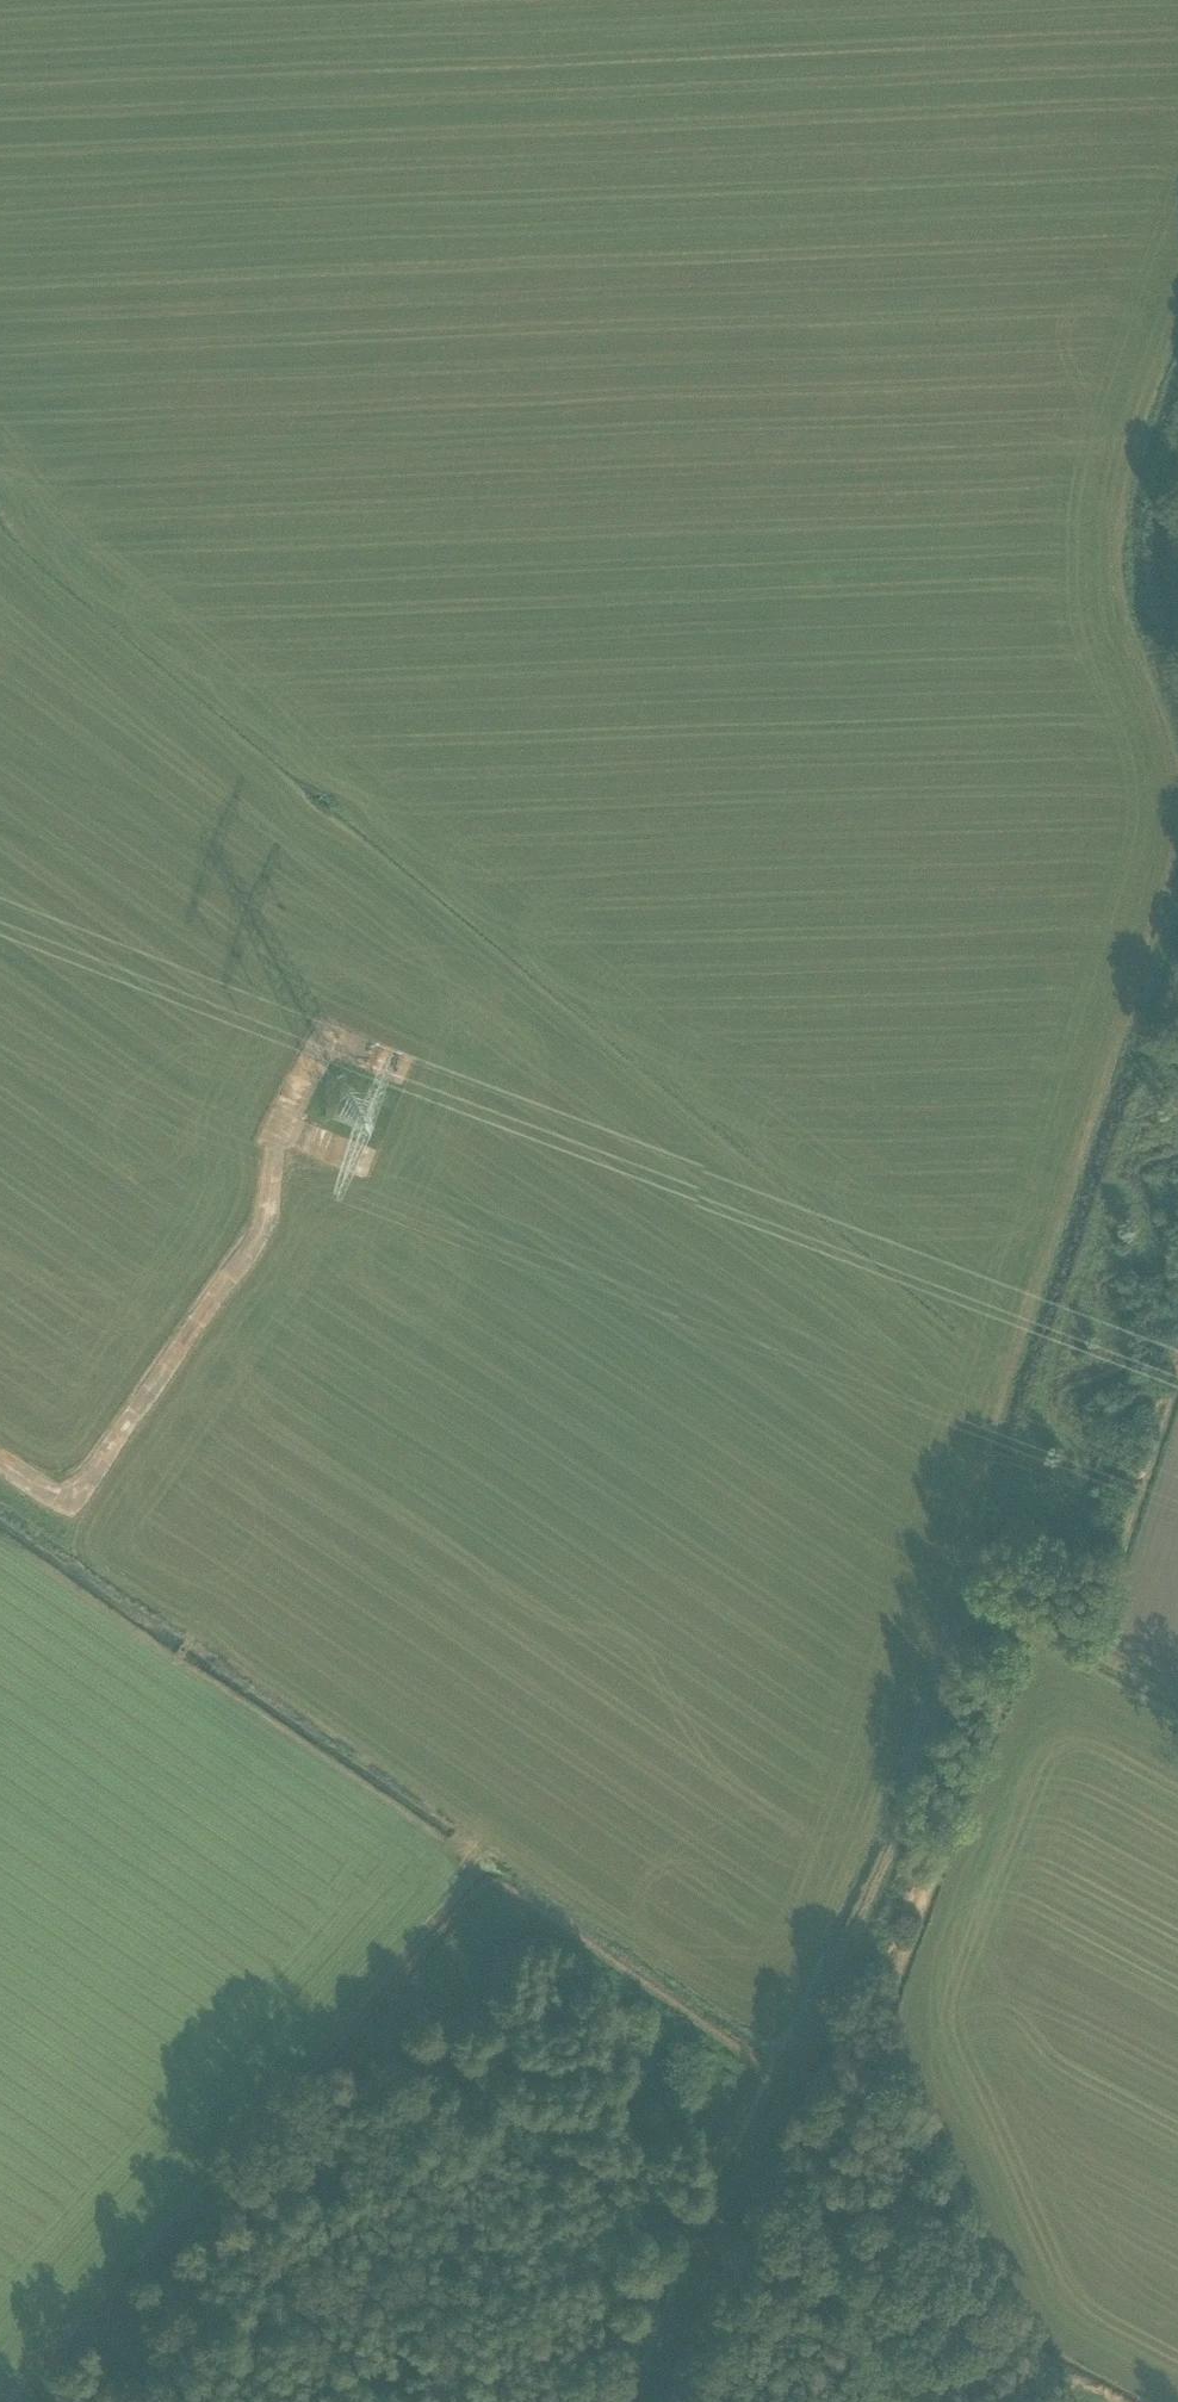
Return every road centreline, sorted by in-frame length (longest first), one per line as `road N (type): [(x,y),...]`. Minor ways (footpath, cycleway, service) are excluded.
road 1 (track): [(902,2401),(774,2099)]

